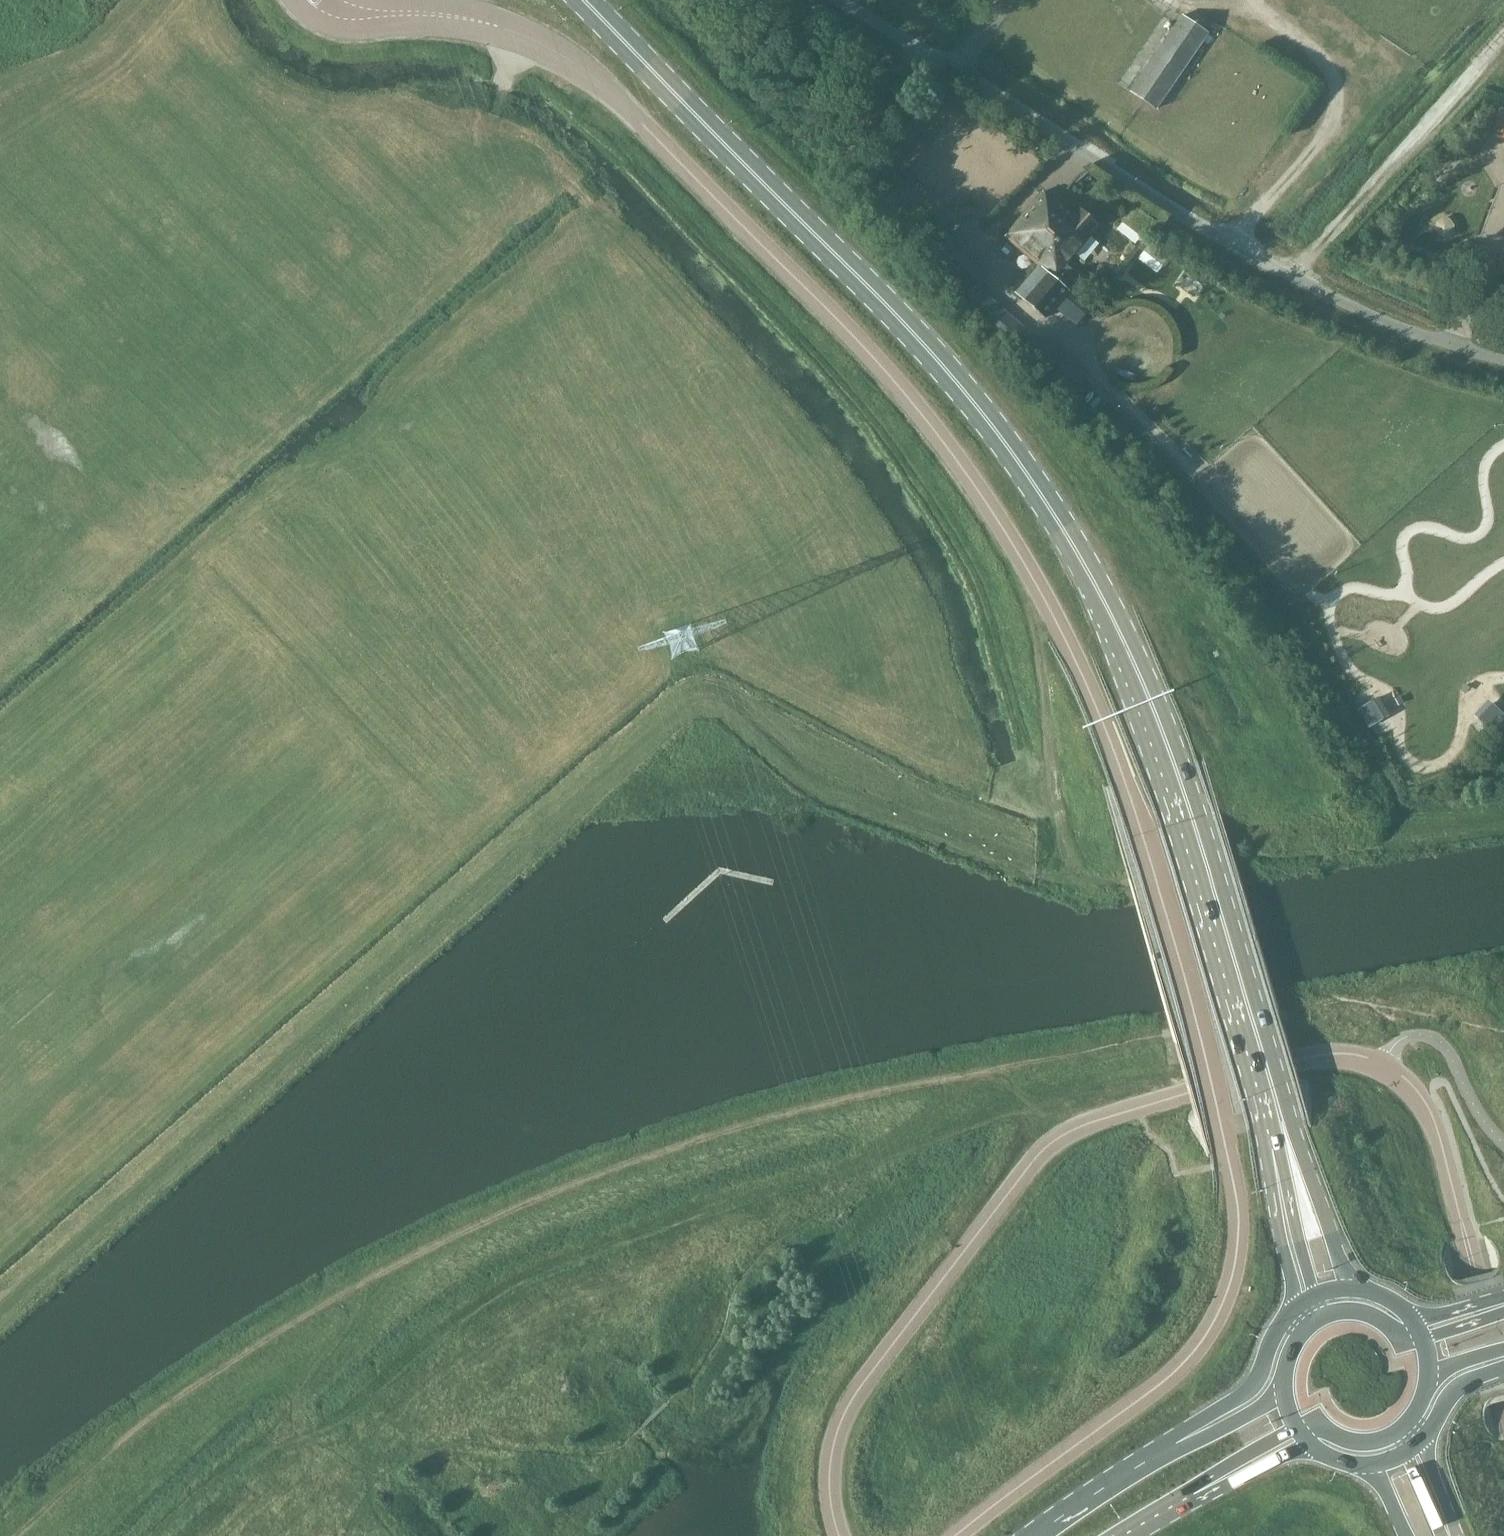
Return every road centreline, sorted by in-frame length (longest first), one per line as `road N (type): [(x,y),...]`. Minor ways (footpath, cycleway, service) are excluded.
road 1 (primary): [(1283,1126),(1160,727),(1120,633),(1050,507),(910,330),(606,22)]
road 2 (unclassified): [(841,1535),(828,1493),(846,1413),(1030,1163),(1060,1135),(1302,1058),(1383,1064),(1427,1105),(1503,1394)]
road 3 (unclassified): [(1027,570),(898,383),(598,82),(554,50),(492,24),(395,13)]
road 4 (unclassified): [(956,1535),(1179,1366),(1230,1278),(1238,1189),(1142,834)]
road 5 (unclassified): [(1503,360),(1418,334),(1310,287),(844,0)]
road 6 (track): [(1490,49),(1293,275)]
road 7 (unclassified): [(1027,570),(1082,670),(1142,834)]
road 8 (track): [(1027,570),(1061,802)]
road 9 (primary): [(1290,1312),(1255,1380),(1166,1449)]
road 10 (primary): [(1358,1288),(1283,1126)]
road 11 (primary): [(1166,1449),(1034,1535)]
road 12 (primary): [(1283,1378),(1265,1405),(1166,1449)]
road 13 (primary): [(1193,1493),(1313,1447)]
road 14 (primary): [(1423,1339),(1401,1340),(1385,1323),(1352,1311),(1308,1325)]
road 15 (primary): [(1193,1493),(1295,1427)]
road 16 (primary): [(1295,1427),(1317,1423),(1361,1442),(1405,1424)]

